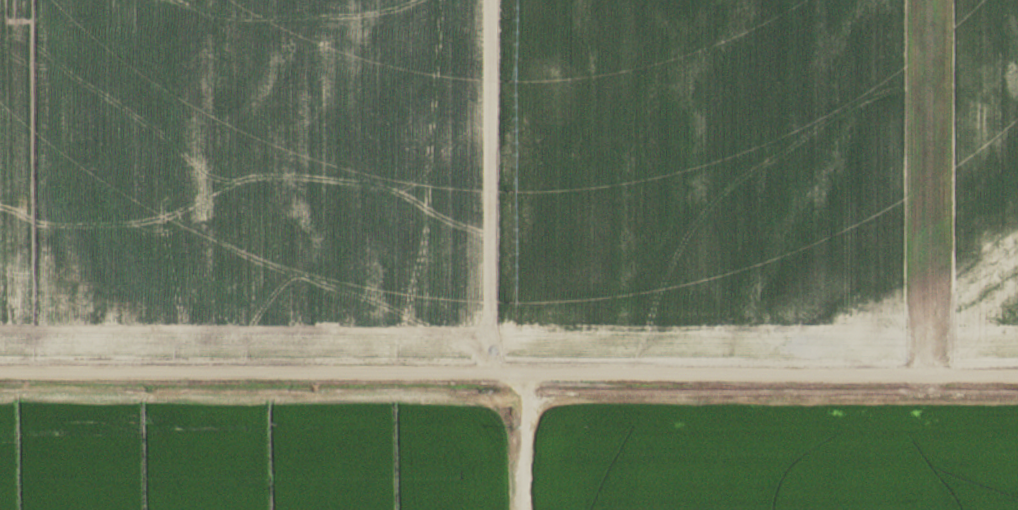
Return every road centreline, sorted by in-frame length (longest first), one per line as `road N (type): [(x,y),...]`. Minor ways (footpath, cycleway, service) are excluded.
road 1 (tertiary): [(0,374),(1017,374)]
road 2 (track): [(489,371),(488,0)]
road 3 (track): [(518,371),(521,509)]

